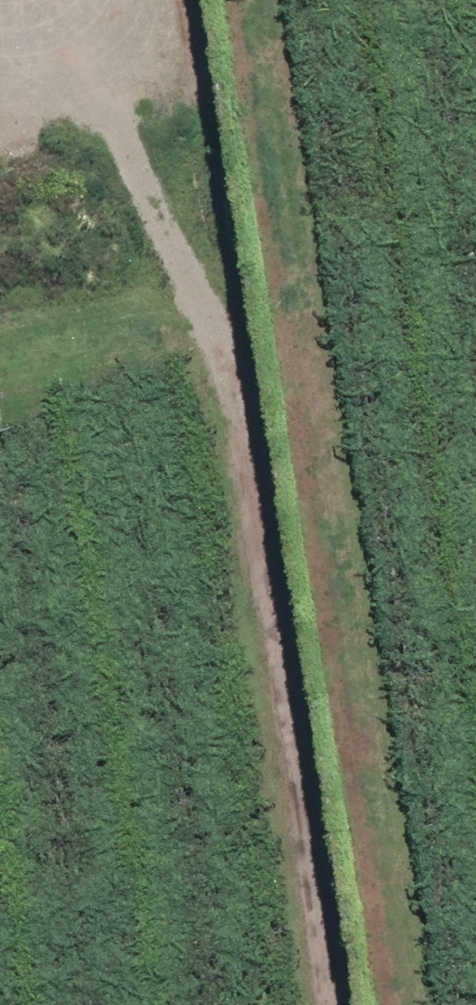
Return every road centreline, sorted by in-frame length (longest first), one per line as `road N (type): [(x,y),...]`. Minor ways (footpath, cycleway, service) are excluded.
road 1 (track): [(160,0),(255,398),(352,1004)]
road 2 (track): [(428,1004),(280,0)]

